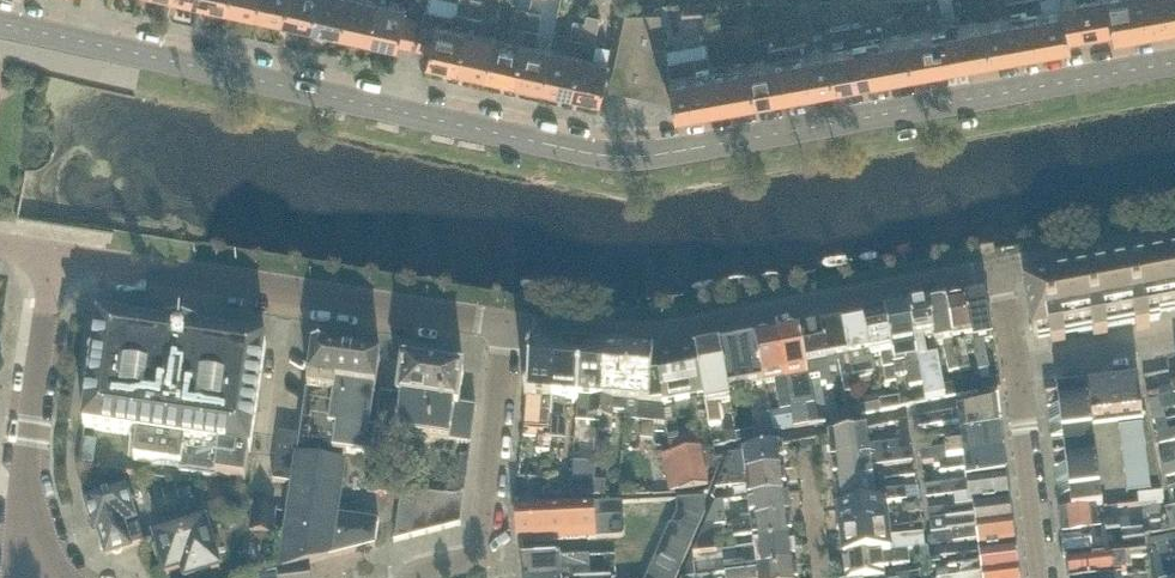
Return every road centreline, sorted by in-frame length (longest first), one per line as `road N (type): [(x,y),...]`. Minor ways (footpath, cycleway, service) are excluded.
road 1 (tertiary): [(0,21),(616,154),(654,153),(1174,60)]
road 2 (residential): [(1002,266),(651,340),(507,323)]
road 3 (residential): [(52,249),(507,323)]
road 4 (residential): [(35,573),(22,530),(23,471),(52,249)]
road 5 (residential): [(415,577),(482,557),(507,323)]
road 6 (residential): [(1041,577),(1022,367)]
road 7 (residential): [(1174,232),(1002,266)]
road 8 (residential): [(1174,336),(1022,367)]

